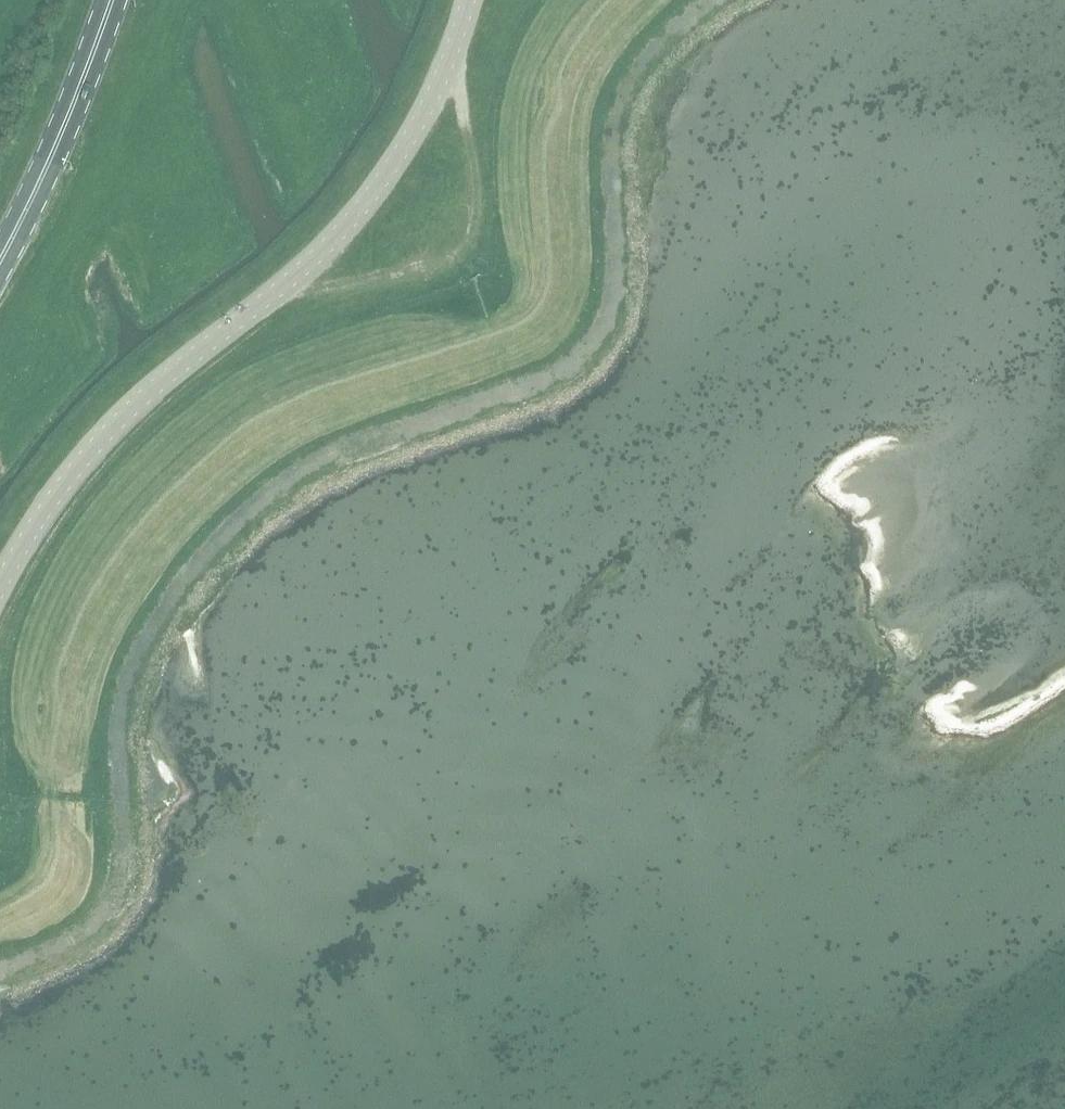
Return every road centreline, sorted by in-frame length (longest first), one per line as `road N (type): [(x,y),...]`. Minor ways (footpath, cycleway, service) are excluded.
road 1 (unclassified): [(0,586),(50,501),(106,432),(328,245),(373,193),(426,108),(468,0)]
road 2 (track): [(270,295),(444,260),(462,248),(469,225),(453,52)]
road 3 (primary): [(0,262),(113,0)]

